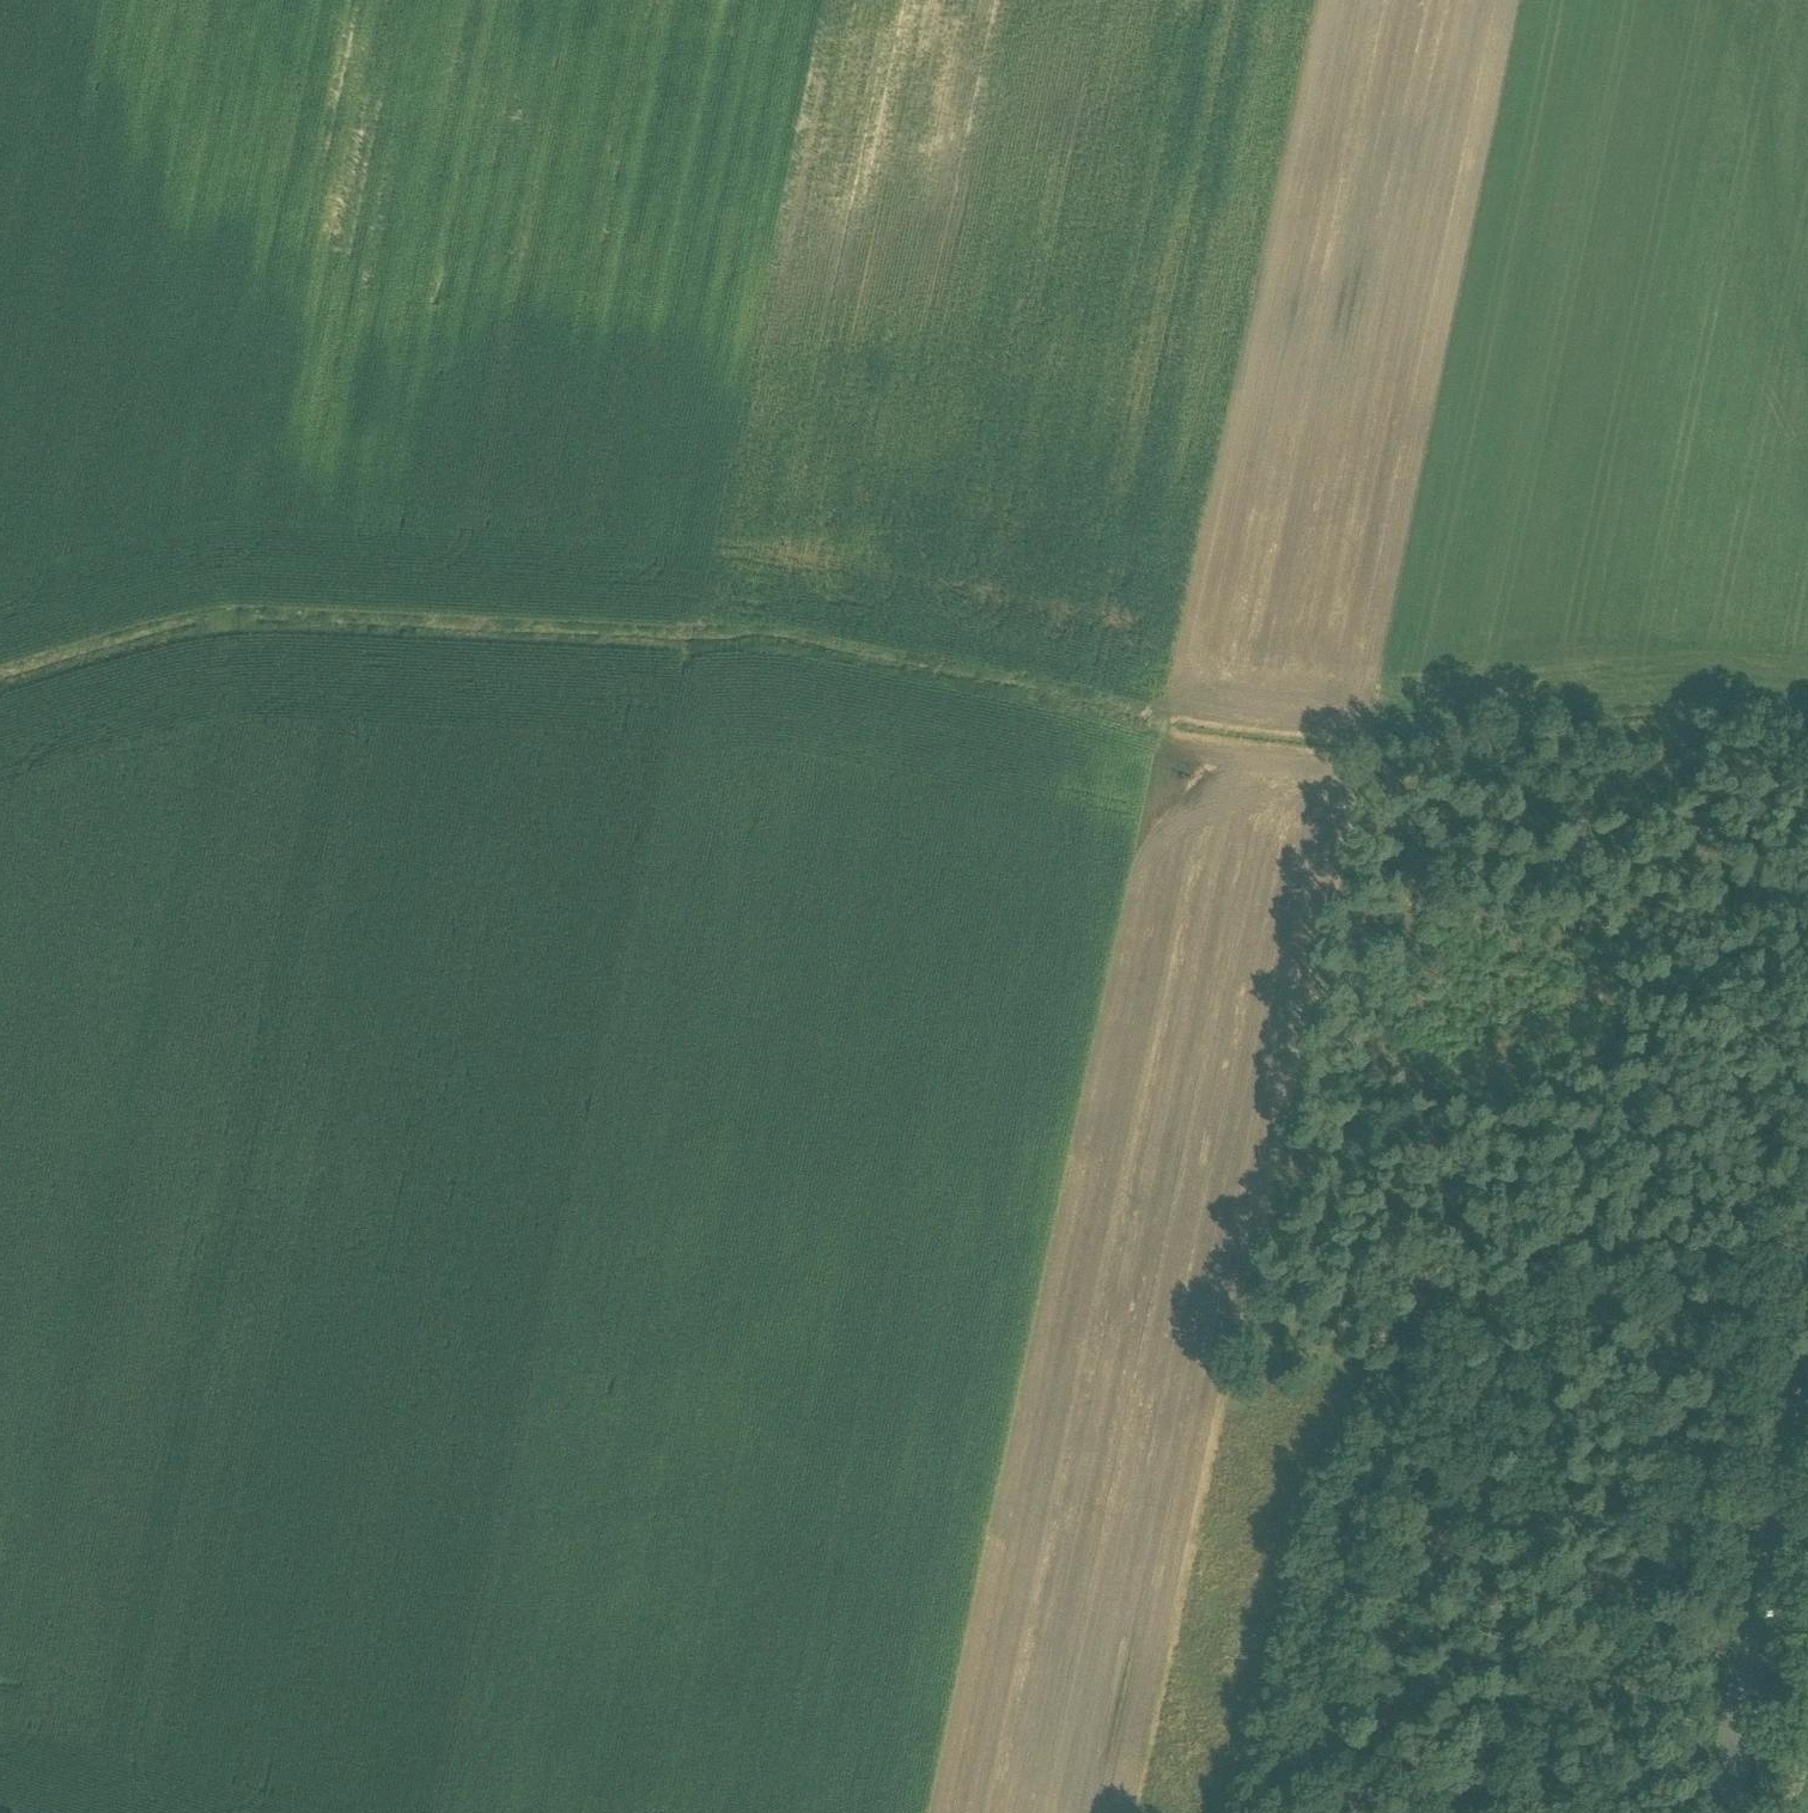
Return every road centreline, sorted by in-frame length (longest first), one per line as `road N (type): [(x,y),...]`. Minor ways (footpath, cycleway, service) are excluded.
road 1 (tertiary): [(1807,1421),(1723,1812)]

